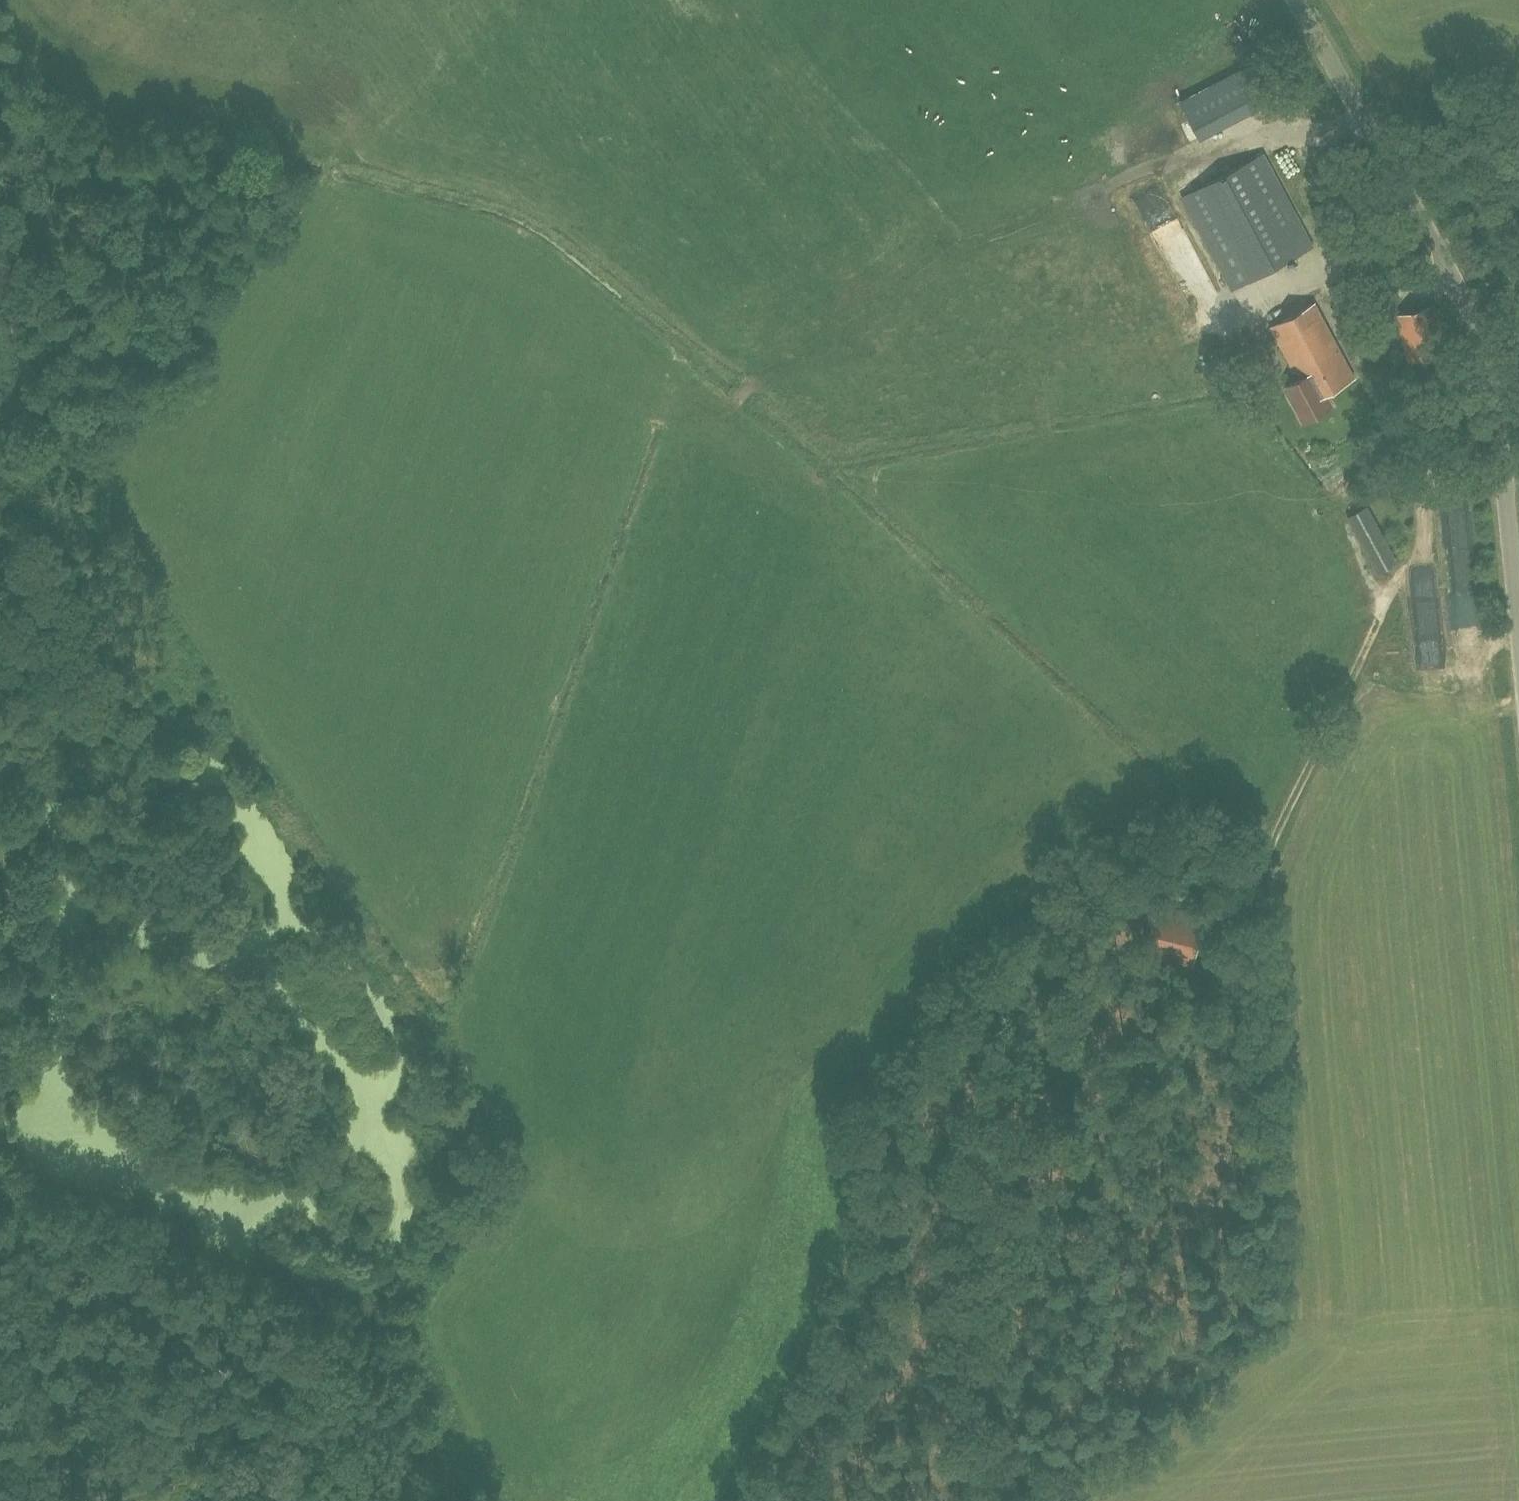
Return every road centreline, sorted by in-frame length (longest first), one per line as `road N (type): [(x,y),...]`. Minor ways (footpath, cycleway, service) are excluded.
road 1 (unclassified): [(1518,617),(1500,400),(1484,342),(1427,222),(1298,0)]

